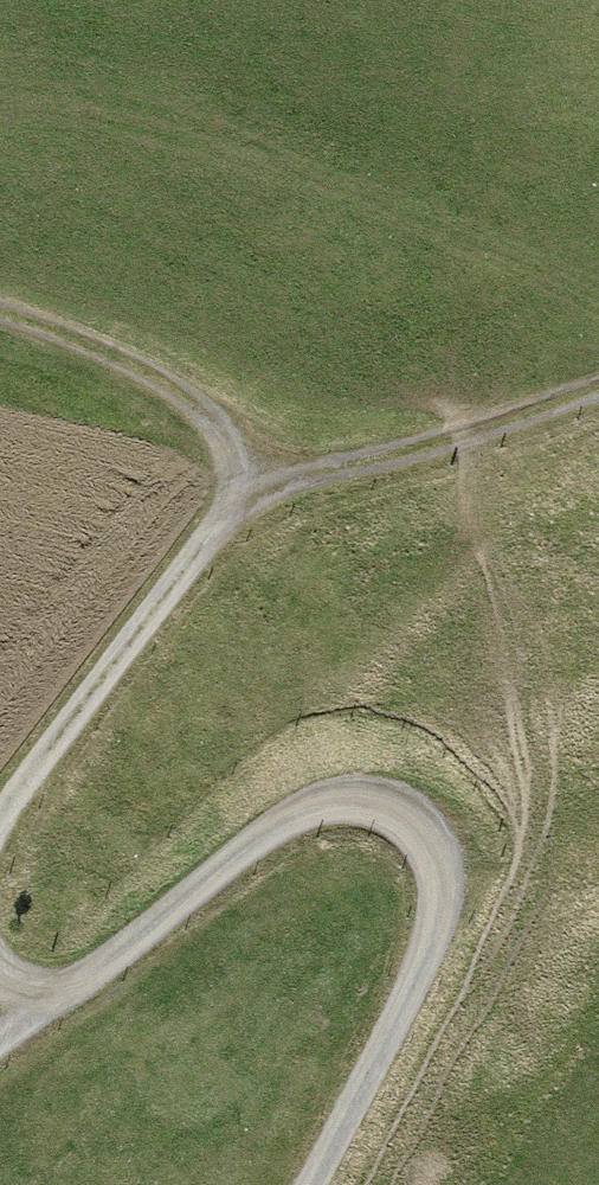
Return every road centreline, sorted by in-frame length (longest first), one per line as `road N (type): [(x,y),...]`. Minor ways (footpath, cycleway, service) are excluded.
road 1 (track): [(311,1184),(434,940),(449,893),(440,843),(399,809),(333,802),(249,848),(37,1014),(0,975)]
road 2 (track): [(0,811),(243,494),(190,391),(0,316)]
road 3 (track): [(243,494),(516,411),(598,370)]

